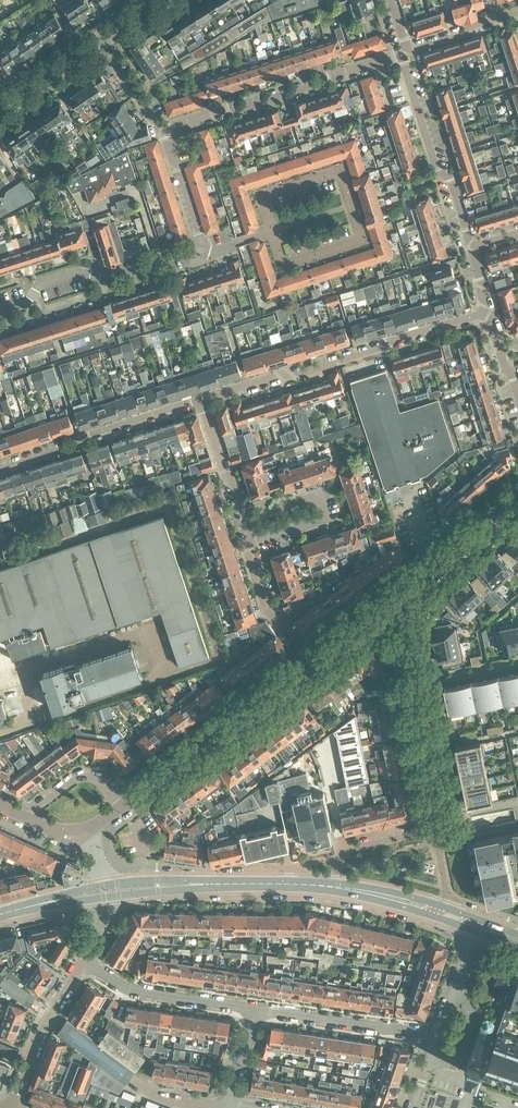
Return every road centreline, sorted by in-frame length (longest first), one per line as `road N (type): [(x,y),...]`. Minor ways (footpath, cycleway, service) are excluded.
road 1 (residential): [(201,398),(488,312)]
road 2 (residential): [(161,128),(401,53)]
road 3 (residential): [(435,839),(444,838),(394,602)]
road 4 (residential): [(119,806),(316,659)]
road 5 (residential): [(0,311),(28,302),(40,283),(79,271),(99,277),(205,248)]
road 6 (residential): [(0,464),(201,398)]
road 7 (residential): [(471,246),(401,53)]
road 8 (residential): [(341,171),(363,240),(282,264),(271,231)]
road 9 (residential): [(258,1011),(129,989),(84,962)]
road 10 (residential): [(439,1037),(258,1011)]
road 11 (residential): [(254,539),(324,519),(318,495),(245,513)]
road 12 (residential): [(12,1107),(43,1028),(84,962)]
road 13 (residential): [(394,602),(517,498)]
road 14 (residential): [(316,659),(263,604),(246,551),(254,539)]
road 15 (residential): [(205,248),(161,128)]
road 16 (residential): [(245,513),(235,480),(223,475),(201,398)]
road 17 (residential): [(435,839),(351,849),(331,886)]
road 18 (secondary): [(331,886),(207,883)]
road 19 (residential): [(401,53),(517,11)]
road 20 (residential): [(271,231),(261,194),(341,171)]
road 21 (tertiary): [(0,109),(99,40)]

